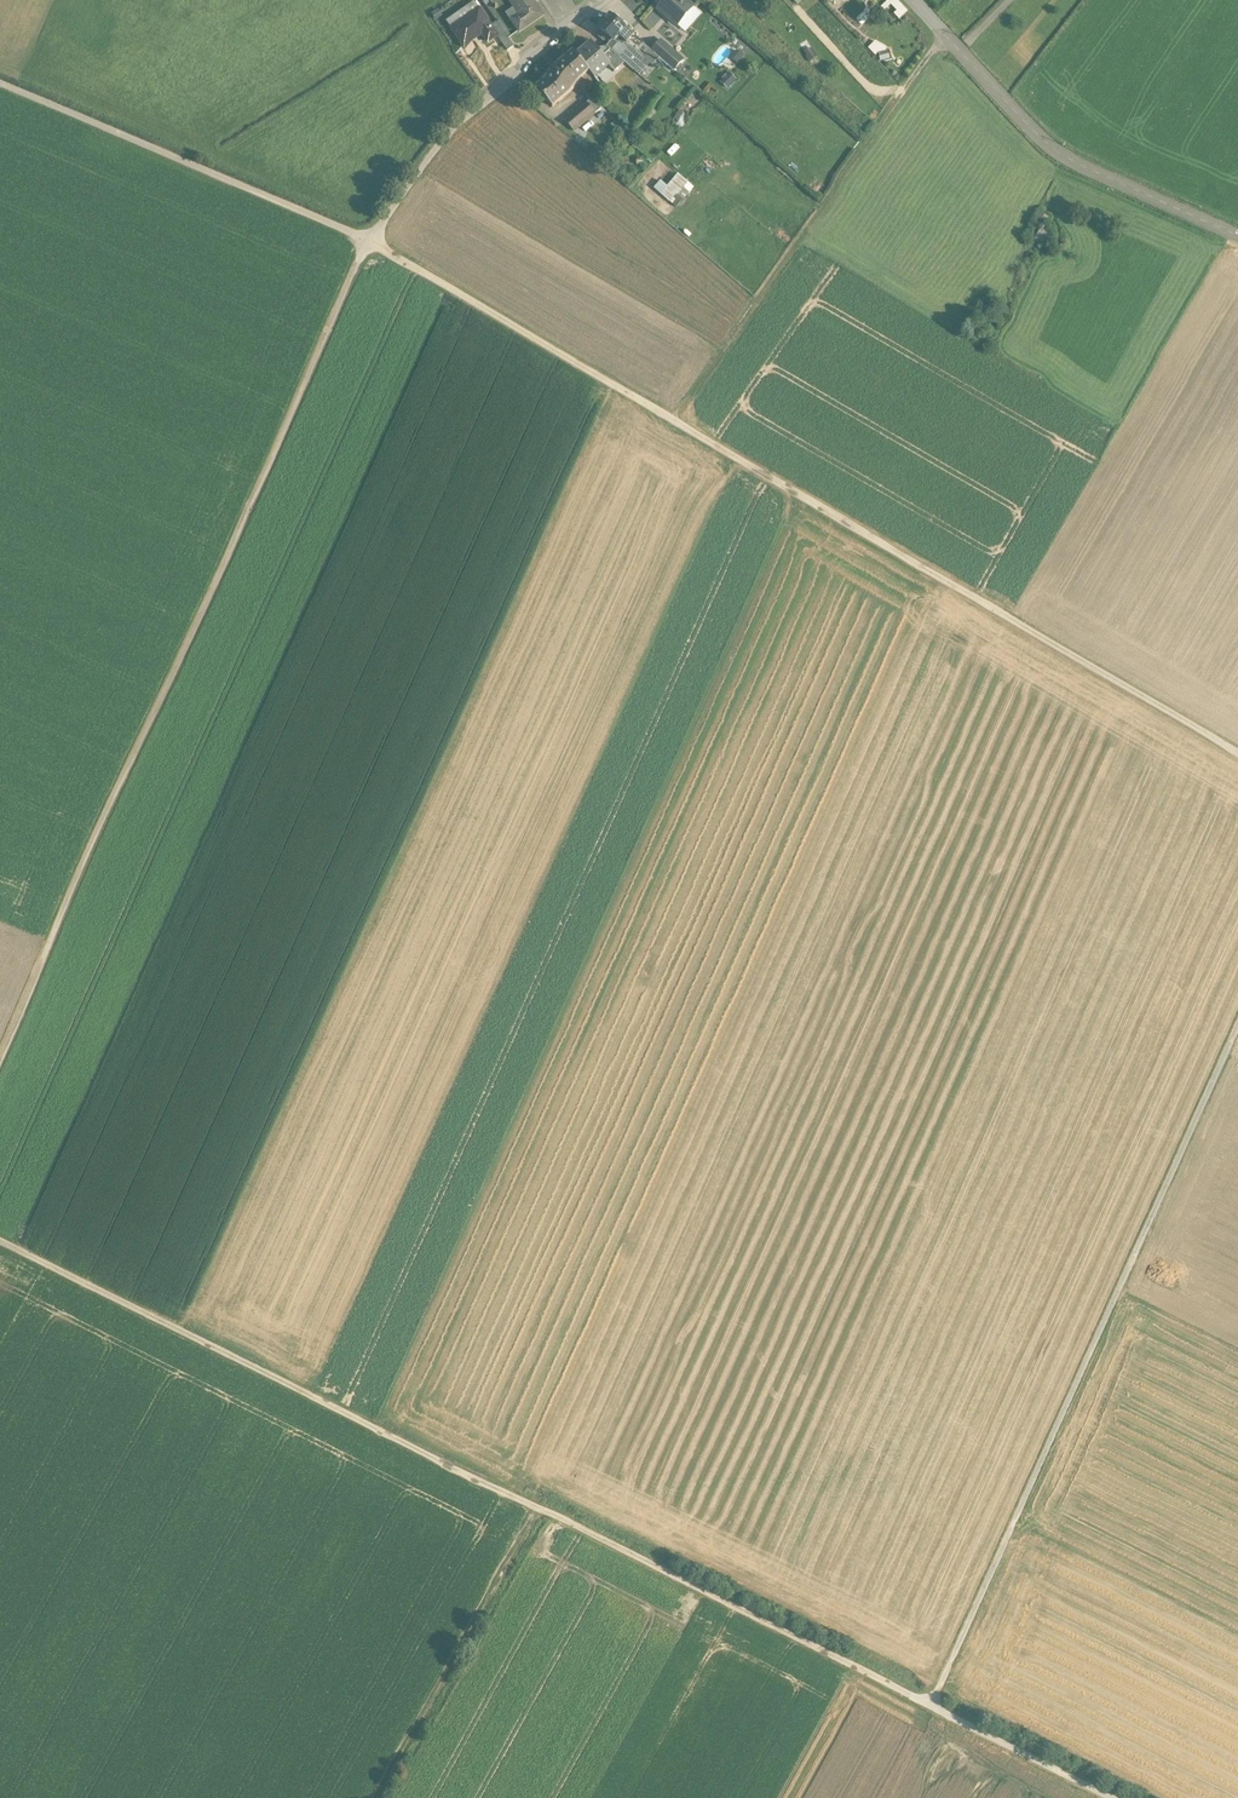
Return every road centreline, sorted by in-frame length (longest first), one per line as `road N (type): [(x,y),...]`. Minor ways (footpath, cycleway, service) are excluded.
road 1 (track): [(930,1706),(0,1243)]
road 2 (track): [(1237,752),(371,239)]
road 3 (track): [(371,239),(0,1047)]
road 4 (track): [(1237,1026),(930,1706)]
road 5 (track): [(675,415),(948,36)]
road 6 (tertiary): [(1237,234),(1060,154),(914,0)]
road 7 (track): [(0,80),(371,239)]
road 8 (track): [(535,1506),(376,1797)]
road 9 (track): [(1117,1797),(930,1706)]
road 10 (track): [(371,239),(437,139),(480,97)]
road 11 (residential): [(480,97),(604,0)]

